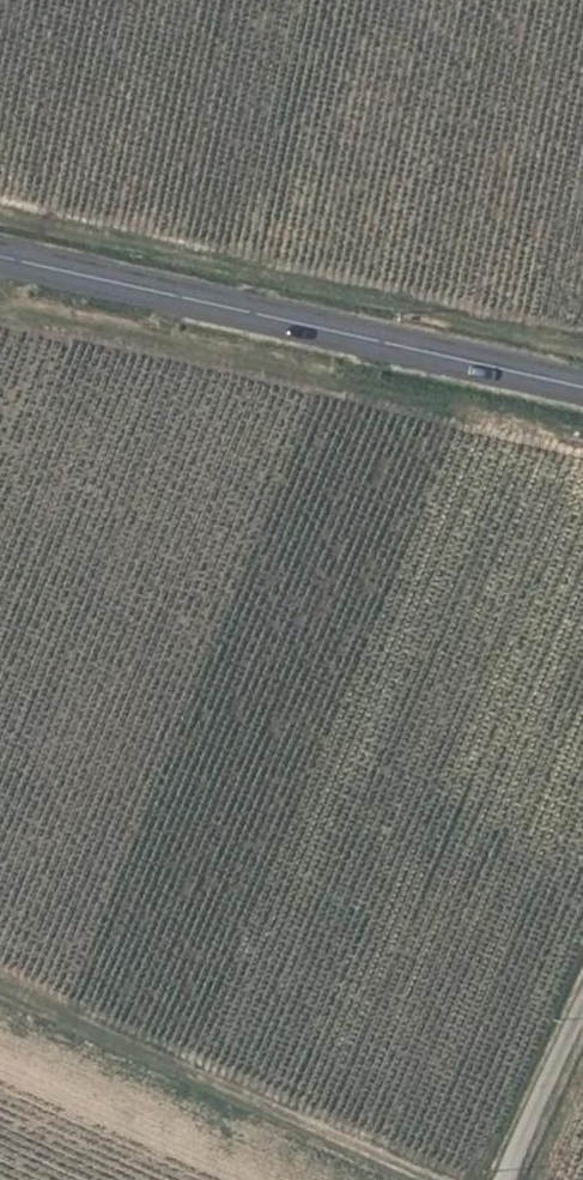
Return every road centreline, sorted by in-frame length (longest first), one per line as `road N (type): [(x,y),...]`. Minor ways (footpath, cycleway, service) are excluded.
road 1 (secondary): [(0,256),(582,388)]
road 2 (track): [(438,1179),(0,985)]
road 3 (unclassified): [(505,1179),(582,1007)]

